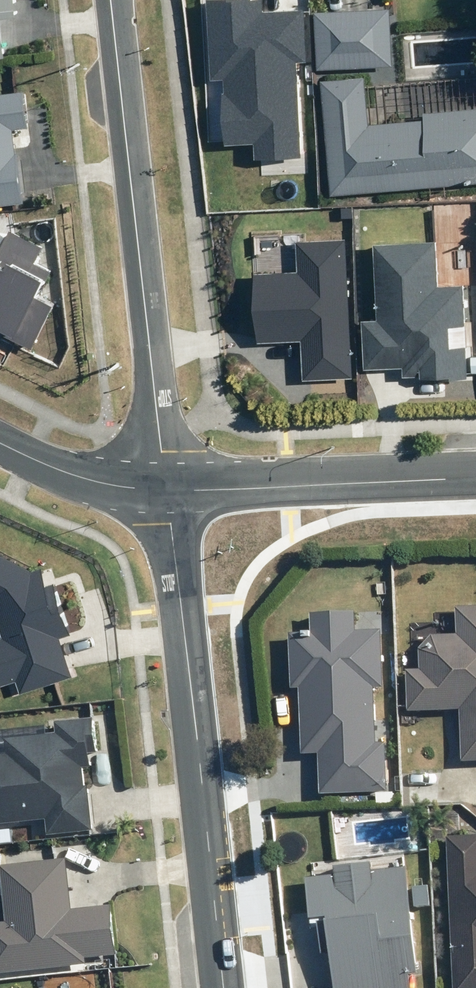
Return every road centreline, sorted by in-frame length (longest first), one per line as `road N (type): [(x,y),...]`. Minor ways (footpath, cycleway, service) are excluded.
road 1 (tertiary): [(173,528),(222,987)]
road 2 (residential): [(114,0),(162,449)]
road 3 (tertiary): [(205,490),(475,482)]
road 4 (tertiary): [(125,491),(0,442)]

